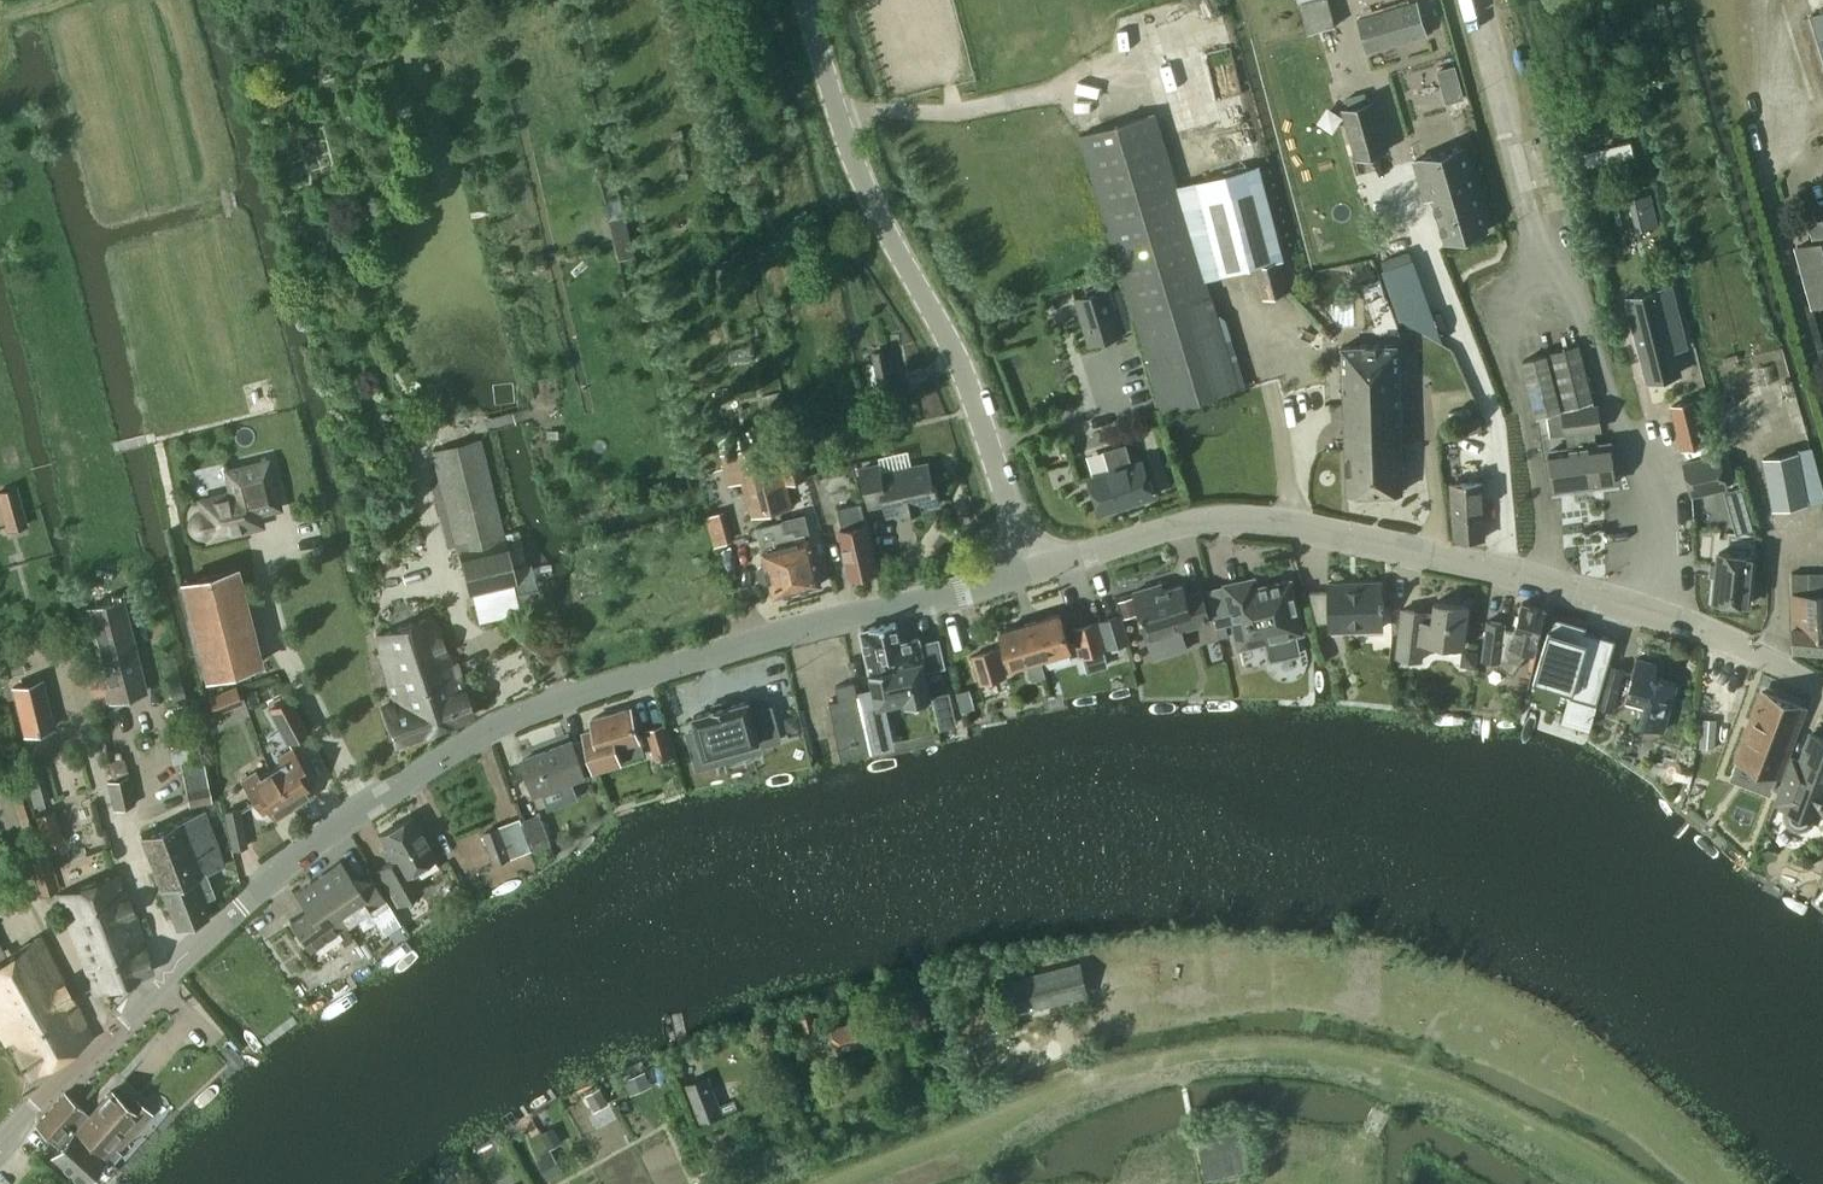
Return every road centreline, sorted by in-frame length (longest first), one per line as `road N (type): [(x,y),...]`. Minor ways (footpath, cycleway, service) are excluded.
road 1 (tertiary): [(0,1151),(242,903),(340,822),(478,736),(677,664),(1025,569)]
road 2 (tertiary): [(1025,569),(1182,526),(1303,527),(1483,565),(1664,617),(1754,650),(1822,689)]
road 3 (tertiary): [(1025,569),(991,443),(957,357),(849,160),(807,0)]

